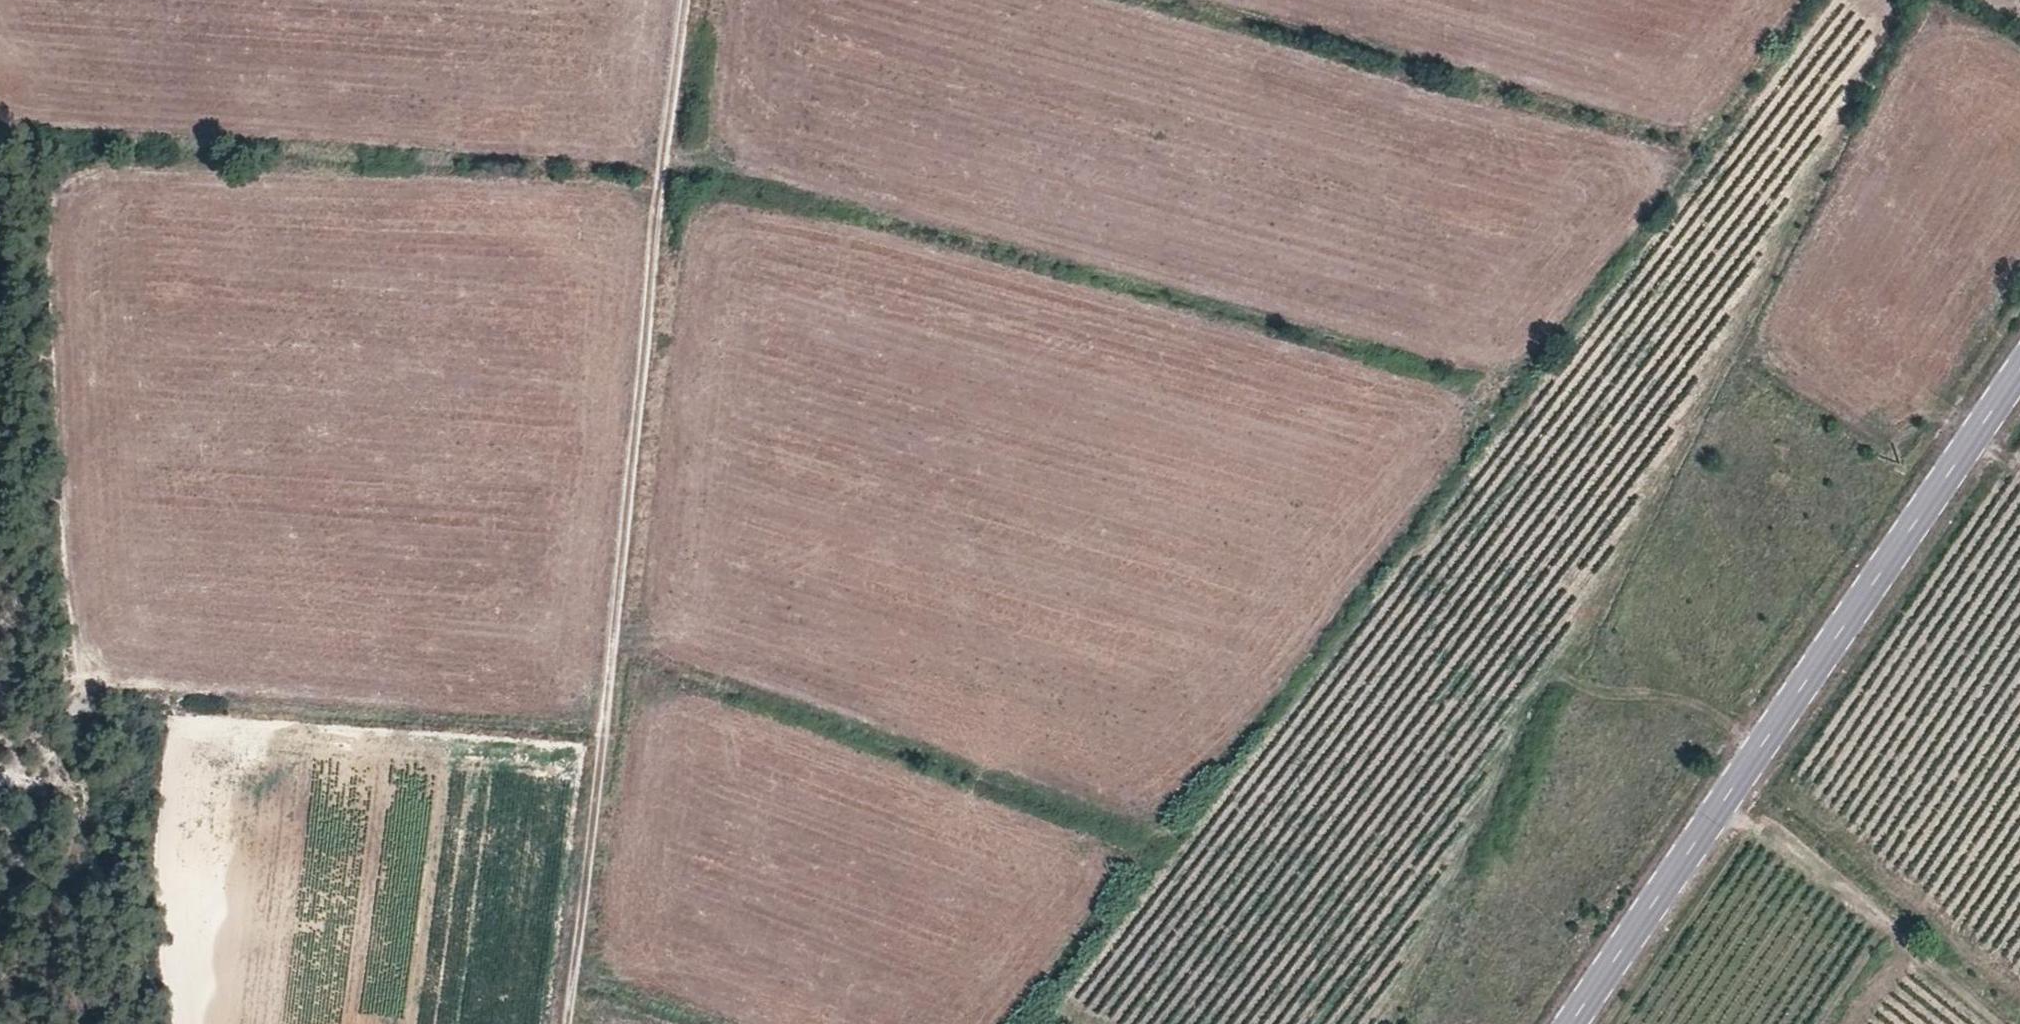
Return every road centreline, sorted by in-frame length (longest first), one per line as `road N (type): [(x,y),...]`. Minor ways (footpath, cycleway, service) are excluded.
road 1 (track): [(564,1023),(685,0)]
road 2 (secondary): [(2019,368),(1569,1023)]

